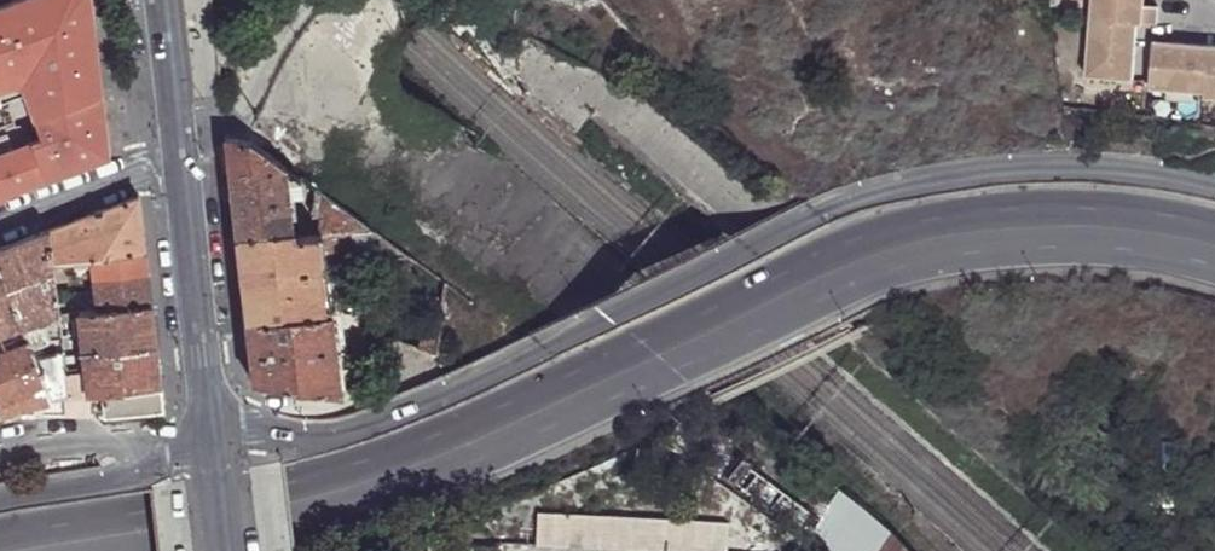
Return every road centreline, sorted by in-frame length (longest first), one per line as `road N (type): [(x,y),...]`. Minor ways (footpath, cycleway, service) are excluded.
road 1 (secondary): [(1214,190),(1095,170),(1006,170),(910,184),(838,203),(390,416),(347,429),(215,443)]
road 2 (secondary): [(657,356),(410,471),(293,506),(47,550)]
road 3 (secondary): [(657,356),(858,260),(928,240),(1085,229),(1214,247)]
road 4 (tertiary): [(179,159),(215,443)]
road 5 (secondary): [(215,443),(181,447),(108,483),(0,504)]
road 6 (residential): [(179,159),(231,119),(313,0)]
road 7 (residential): [(0,225),(179,159)]
road 8 (tertiary): [(159,0),(179,159)]

